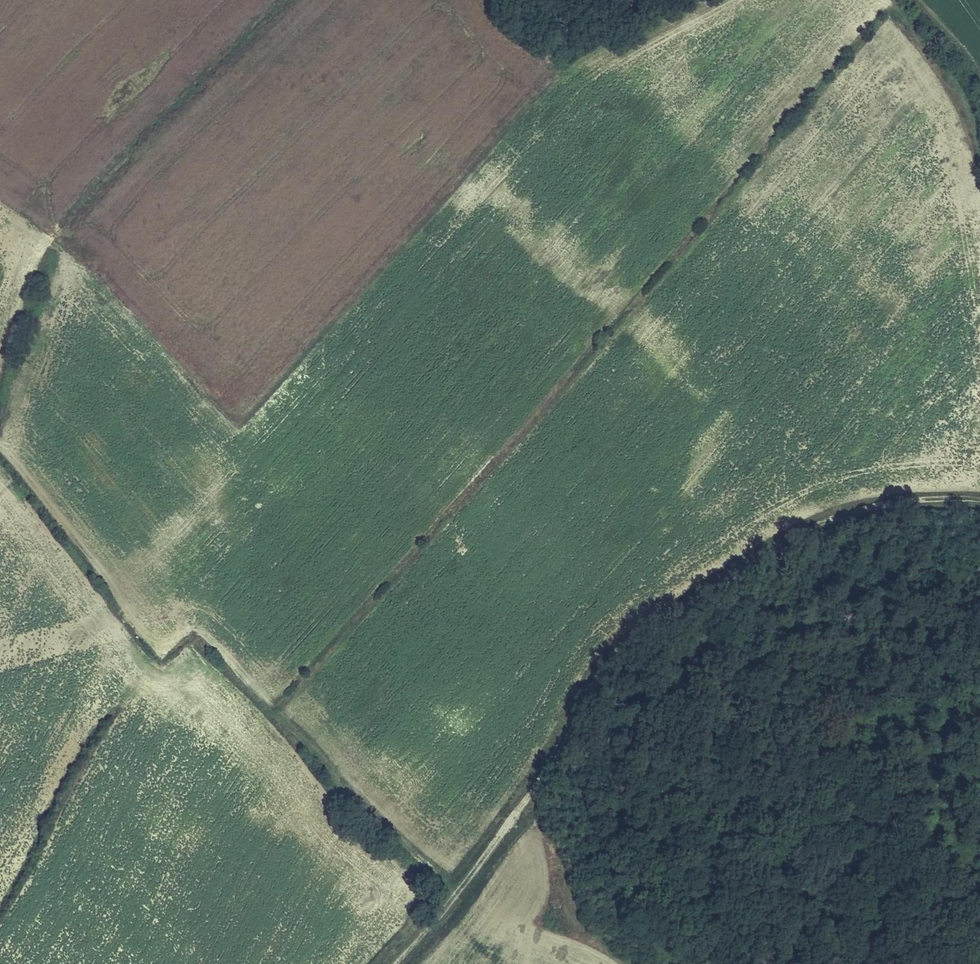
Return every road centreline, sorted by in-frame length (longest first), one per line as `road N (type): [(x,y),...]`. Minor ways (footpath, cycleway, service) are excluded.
road 1 (track): [(396,963),(514,816),(587,697),(631,646),(785,541),(906,505),(979,505)]
road 2 (track): [(979,171),(948,74),(891,0)]

